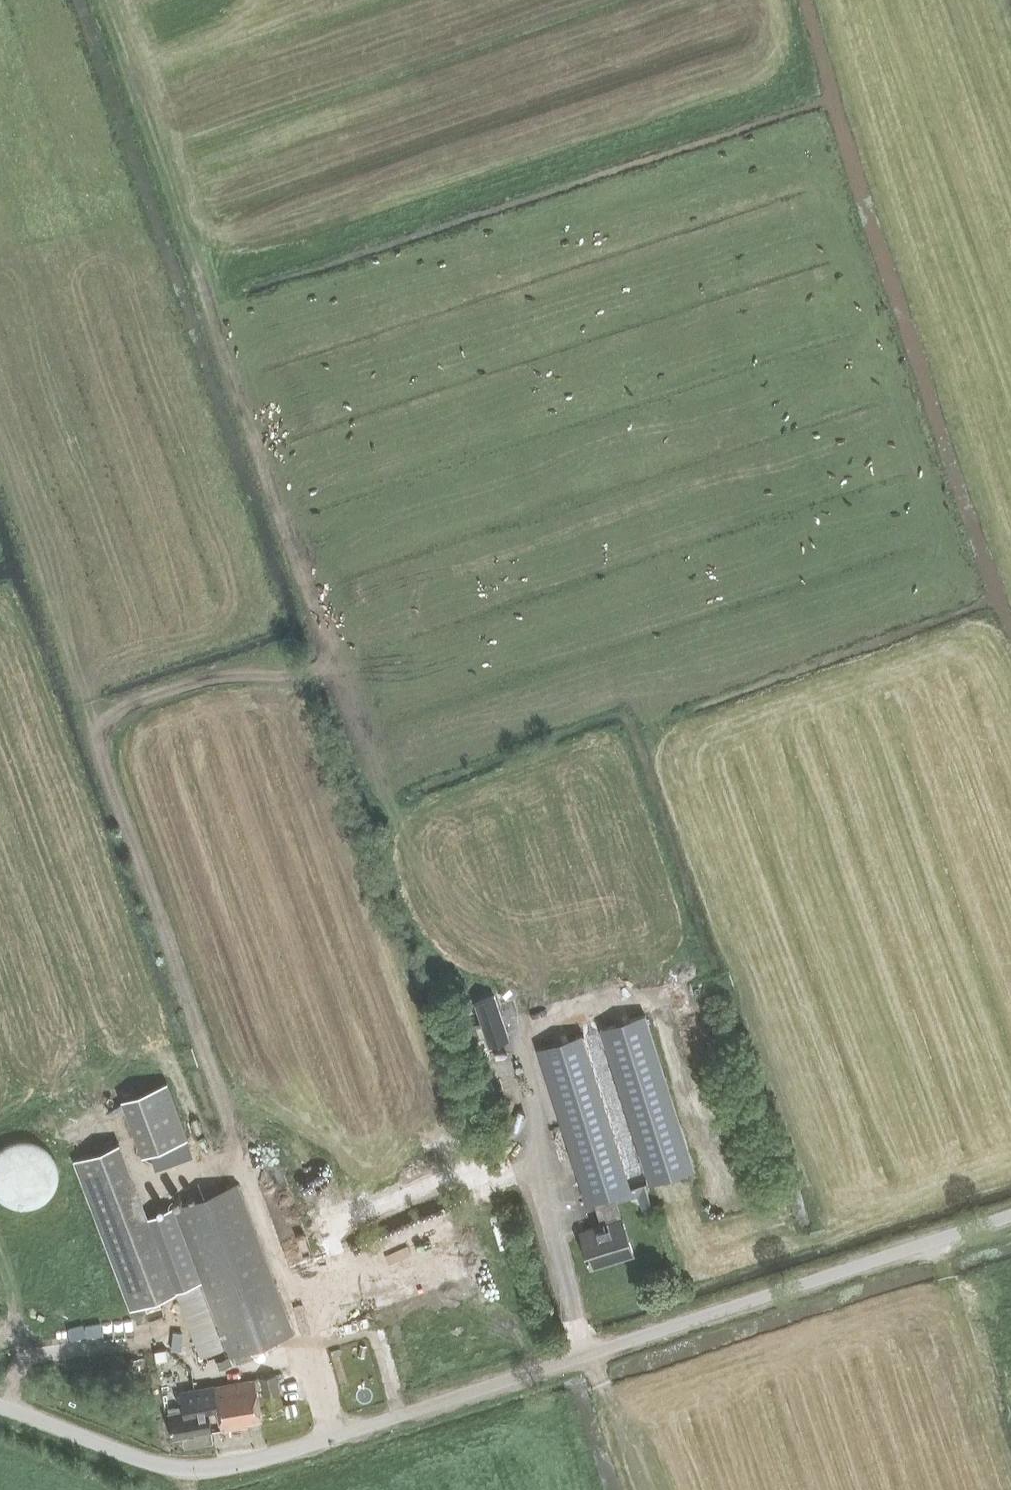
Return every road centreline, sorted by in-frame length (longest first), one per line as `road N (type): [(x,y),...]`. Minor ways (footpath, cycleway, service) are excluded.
road 1 (unclassified): [(0,1406),(161,1466),(203,1473),(1010,1216)]

